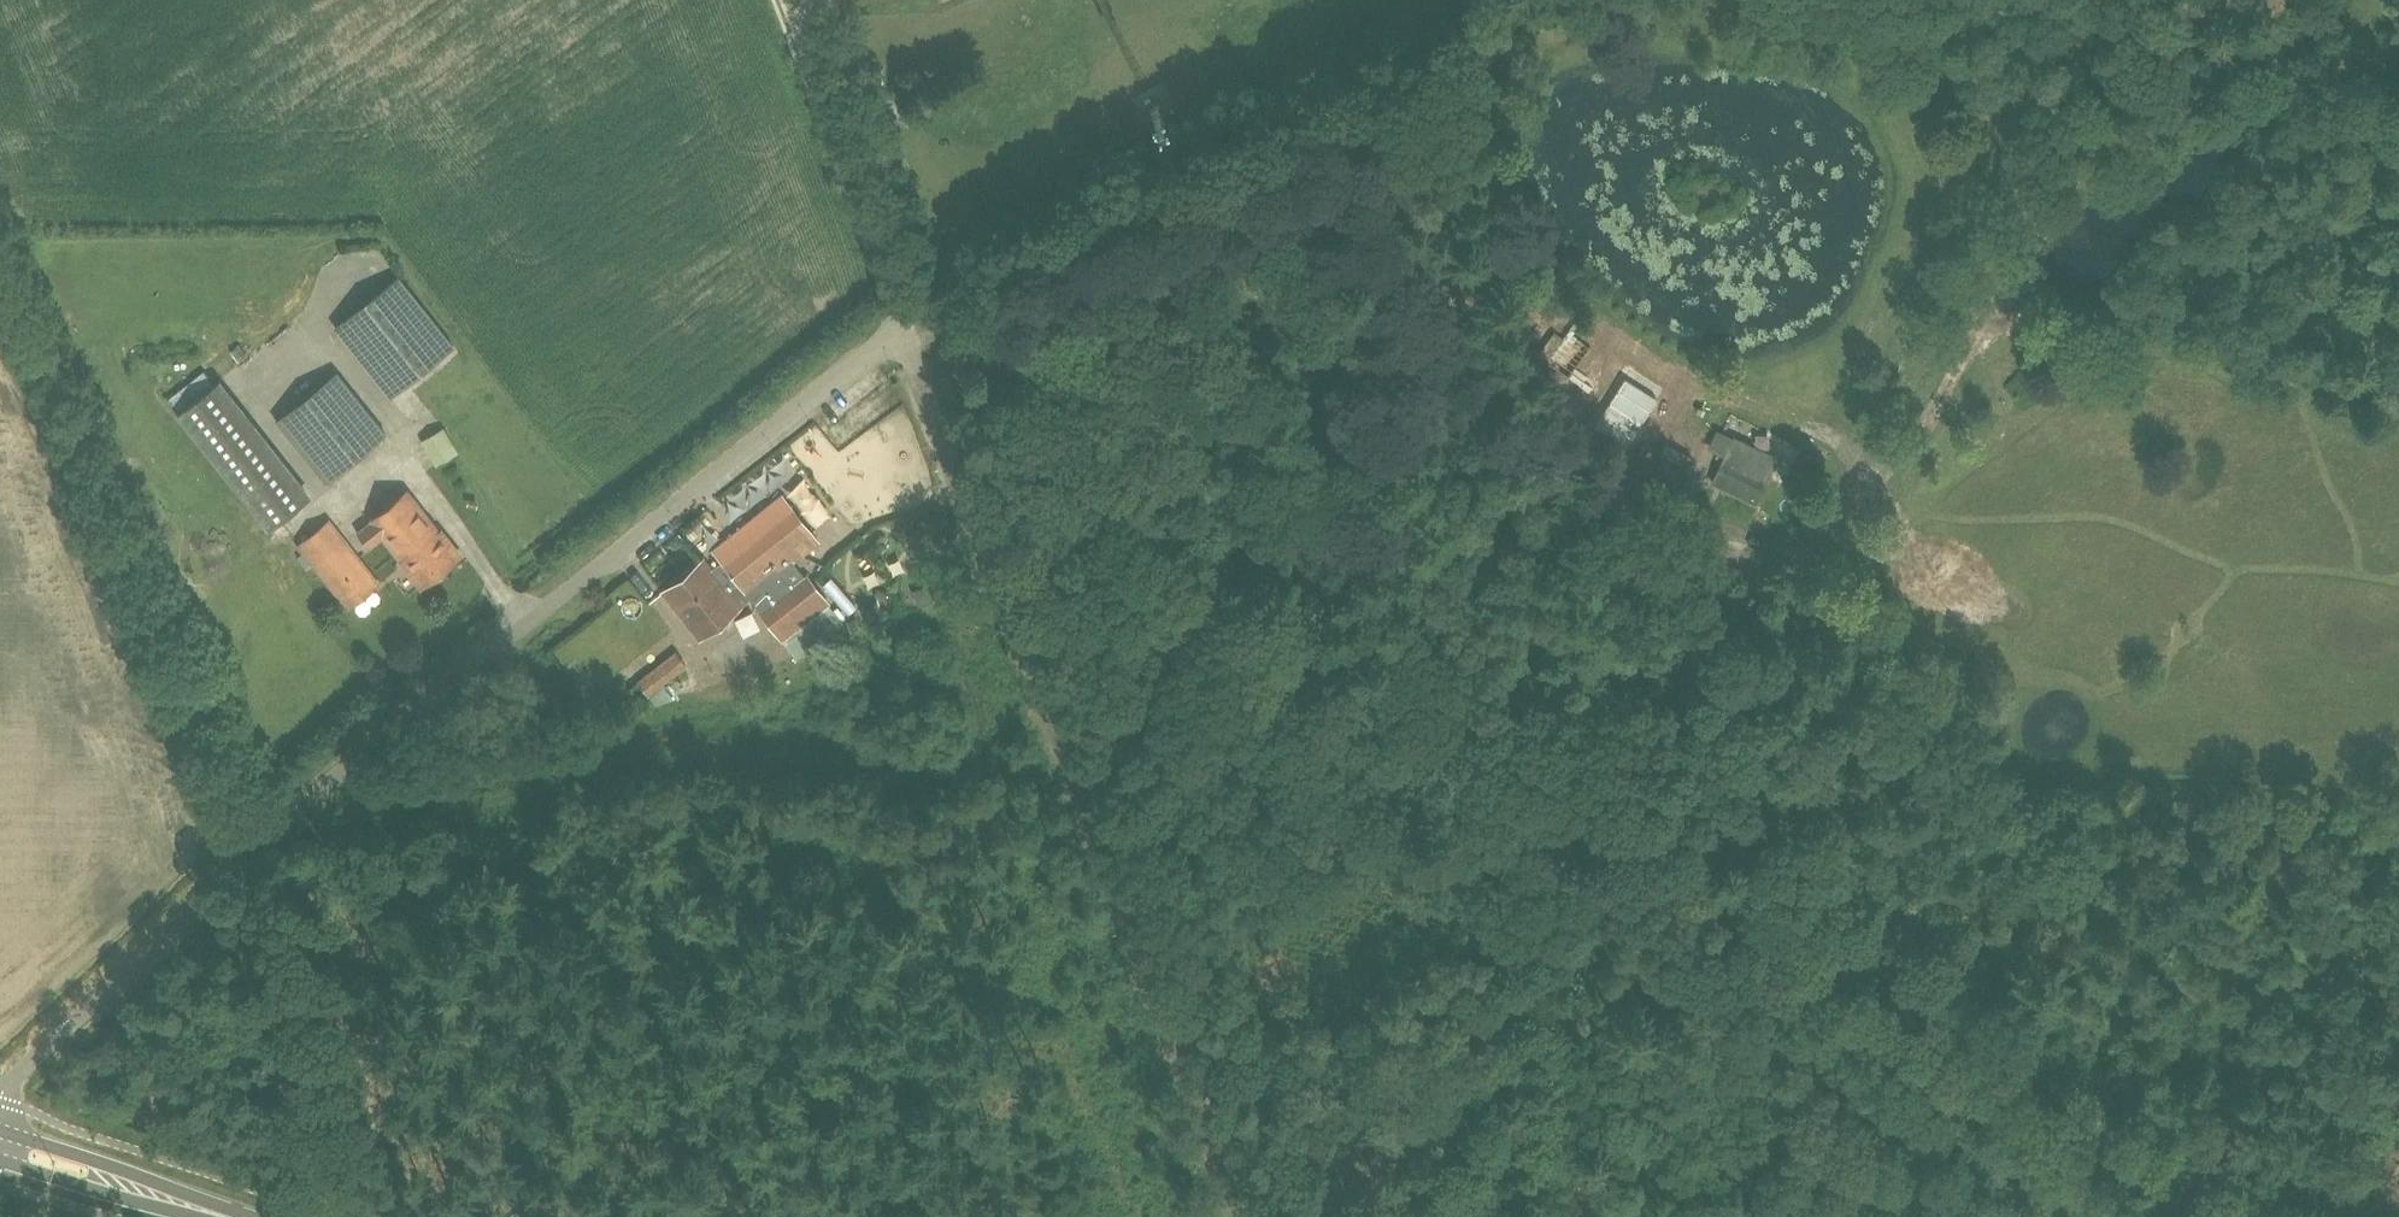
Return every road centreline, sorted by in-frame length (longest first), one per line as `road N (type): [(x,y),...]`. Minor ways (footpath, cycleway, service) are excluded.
road 1 (unclassified): [(0,1095),(358,759),(902,322),(917,355)]
road 2 (track): [(902,322),(792,15)]
road 3 (secondary): [(248,1216),(0,1129)]
road 4 (secondary): [(0,1160),(198,1216)]

